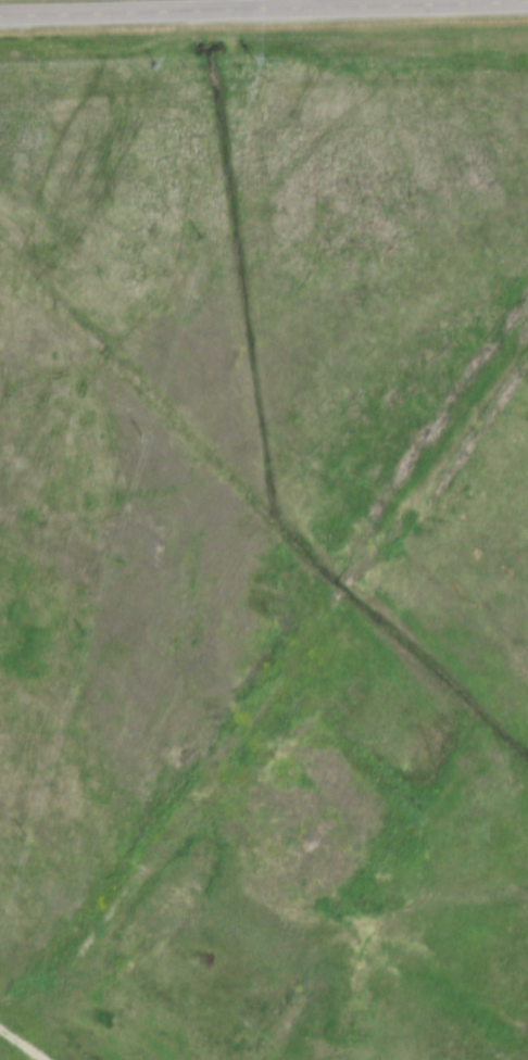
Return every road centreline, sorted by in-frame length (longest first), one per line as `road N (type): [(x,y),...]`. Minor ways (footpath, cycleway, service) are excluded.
road 1 (track): [(39,1048),(108,976),(527,316)]
road 2 (residential): [(527,3),(0,17)]

